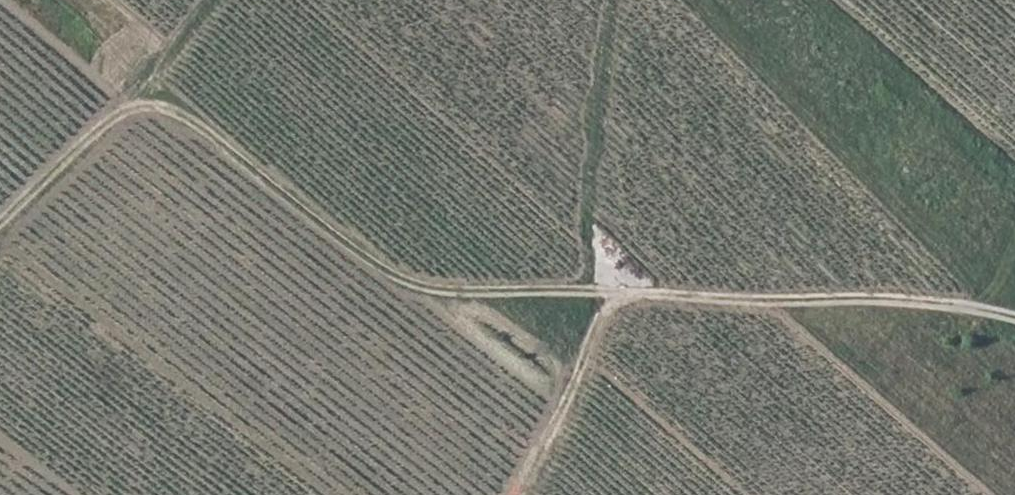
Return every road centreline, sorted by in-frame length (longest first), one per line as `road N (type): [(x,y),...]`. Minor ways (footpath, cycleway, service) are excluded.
road 1 (track): [(622,298),(453,302),(398,282),(197,130),(157,114),(118,124),(0,234)]
road 2 (track): [(1014,320),(947,303),(622,298)]
road 3 (track): [(523,494),(622,298)]
road 4 (track): [(157,114),(159,71),(214,0)]

